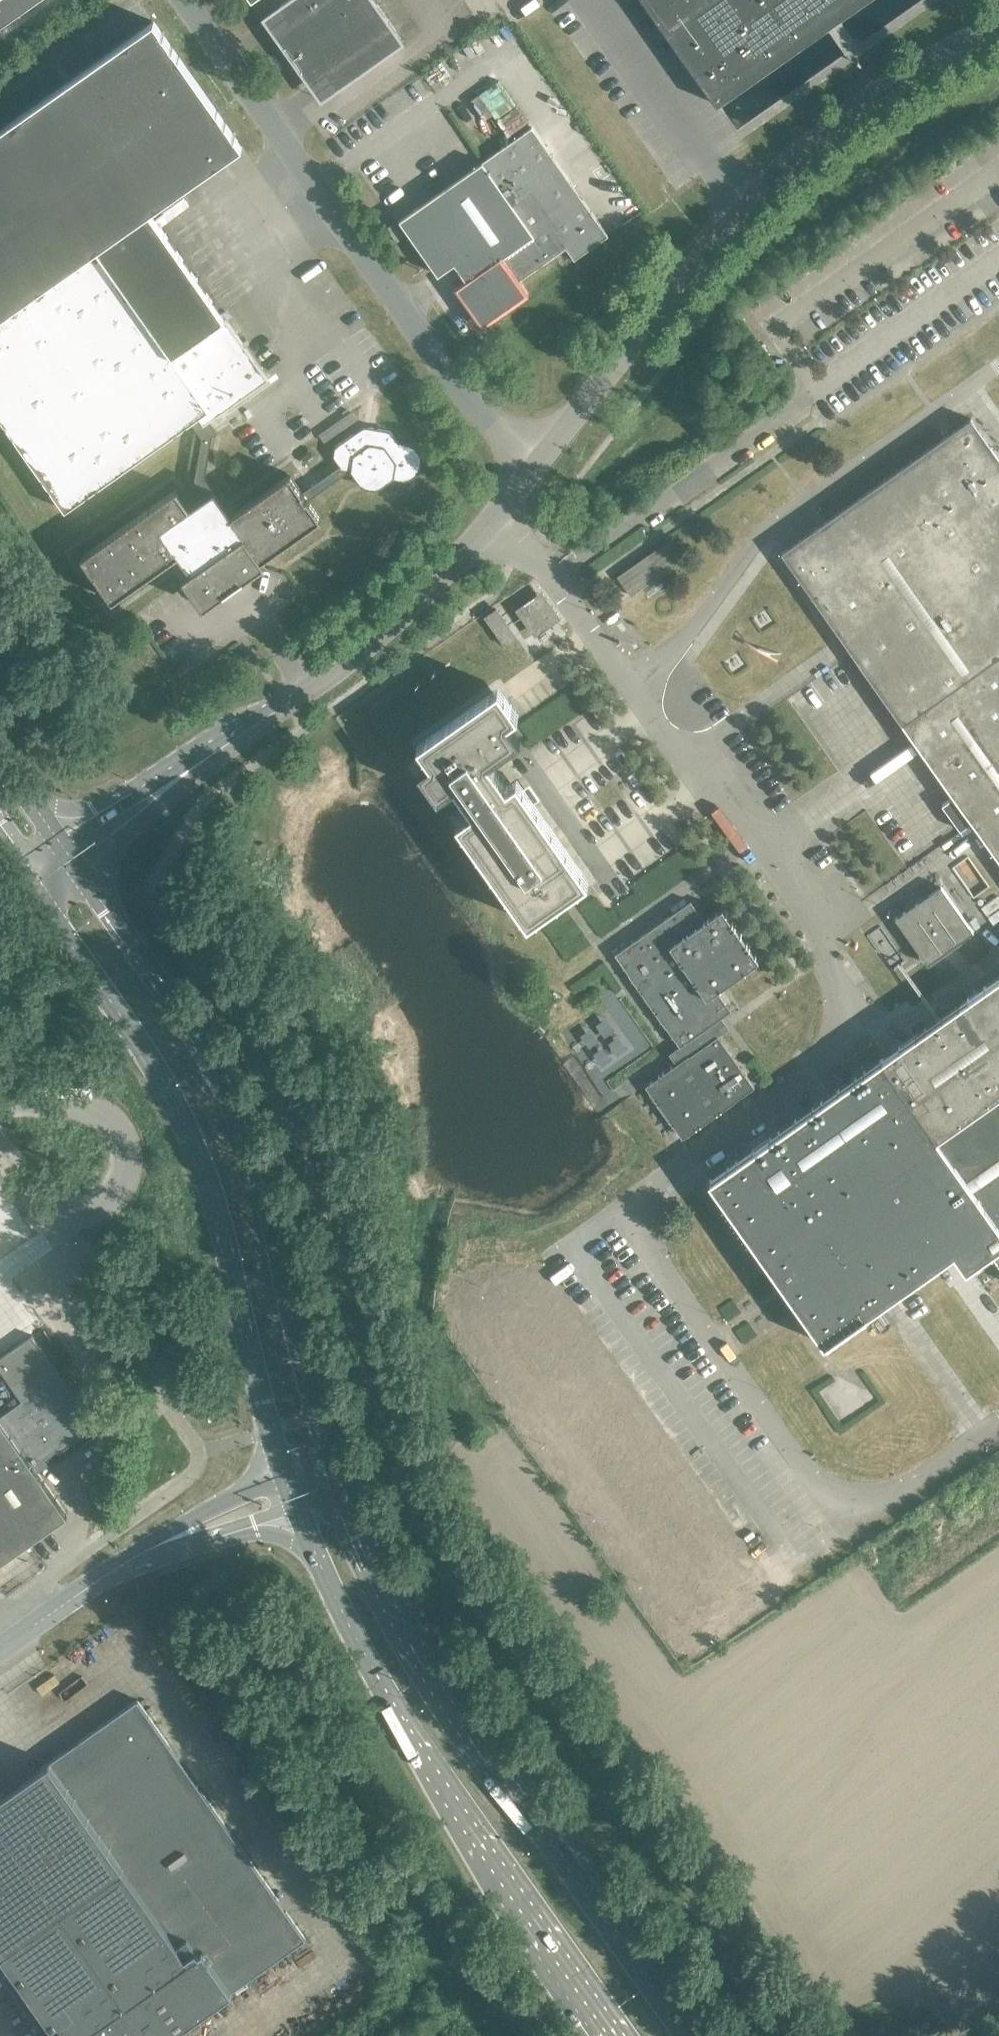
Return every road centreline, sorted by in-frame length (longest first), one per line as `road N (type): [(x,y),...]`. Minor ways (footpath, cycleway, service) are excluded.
road 1 (unclassified): [(998,1422),(849,1528),(620,1211),(826,1059),(846,1006),(828,953),(636,675)]
road 2 (secondary): [(341,1474),(318,1417),(273,1213),(210,1061),(81,873)]
road 3 (secondary): [(683,2035),(404,1622),(341,1474)]
road 4 (secondary): [(34,885),(172,1083),(235,1248),(282,1471)]
road 5 (unclassified): [(543,464),(767,181),(844,114),(998,26)]
road 6 (secondary): [(296,1506),(397,1714),(617,2035)]
road 7 (unclassified): [(543,464),(470,407),(190,0)]
road 8 (unclassified): [(998,368),(770,524),(680,649),(636,675)]
road 9 (unclassified): [(216,751),(309,690),(500,523)]
road 10 (unclassified): [(0,1101),(82,1104),(114,1113),(132,1135),(123,1191),(93,1209),(62,1212),(39,1199)]
road 11 (unclassified): [(636,675),(557,559),(500,523)]
road 12 (unclassified): [(282,1471),(116,1569)]
road 13 (unclassified): [(116,1569),(296,1506)]
road 14 (unclassified): [(81,873),(216,751)]
road 15 (unclassified): [(216,751),(60,844)]
road 16 (unclassified): [(0,1649),(116,1569)]

